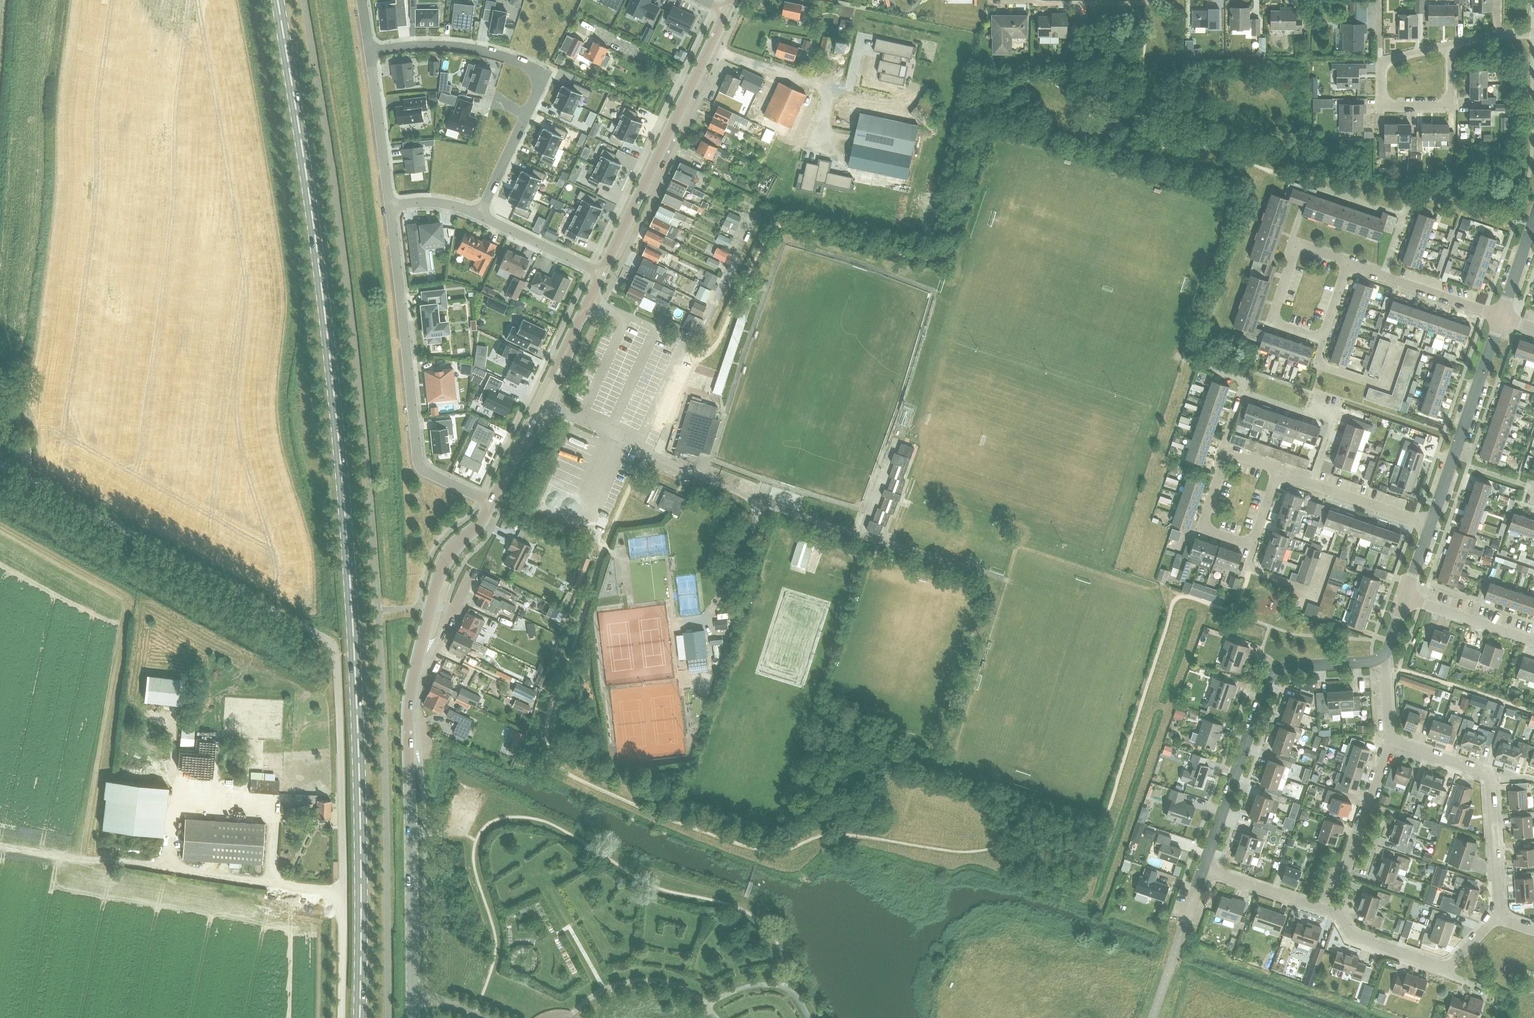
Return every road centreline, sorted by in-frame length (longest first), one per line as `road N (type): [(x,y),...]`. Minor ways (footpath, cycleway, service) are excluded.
road 1 (secondary): [(278,0),(328,327),(347,528),(361,805),(362,1017)]
road 2 (unclassified): [(341,1017),(338,711),(327,641),(0,463)]
road 3 (residential): [(391,205),(419,461),(493,502)]
road 4 (residential): [(371,49),(463,47),(548,73),(480,213)]
road 5 (residential): [(1206,871),(1273,667),(1385,661)]
road 6 (residential): [(410,798),(413,689),(440,577),(493,502)]
road 7 (residential): [(603,273),(726,10)]
road 8 (residential): [(493,502),(603,273)]
road 9 (residential): [(1433,524),(1502,315)]
road 10 (unclassified): [(413,1017),(410,798)]
road 11 (residential): [(1500,918),(1449,970),(1354,938),(1342,915),(1325,908)]
road 12 (residential): [(1280,475),(1224,450),(1201,525),(1257,543)]
road 13 (residential): [(1352,264),(1299,247),(1274,324),(1326,341)]
road 14 (residential): [(1449,45),(1381,62),(1381,107),(1448,106)]
road 15 (residential): [(1395,743),(1353,861),(1337,876),(1325,908)]
road 16 (residential): [(1433,524),(1280,475)]
road 17 (residential): [(1502,315),(1352,264)]
road 18 (residential): [(371,49),(391,205)]
road 19 (residential): [(1490,776),(1500,918)]
road 20 (residential): [(480,213),(603,273)]
road 21 (residential): [(1533,640),(1407,598)]
road 22 (residential): [(1325,908),(1206,871)]

